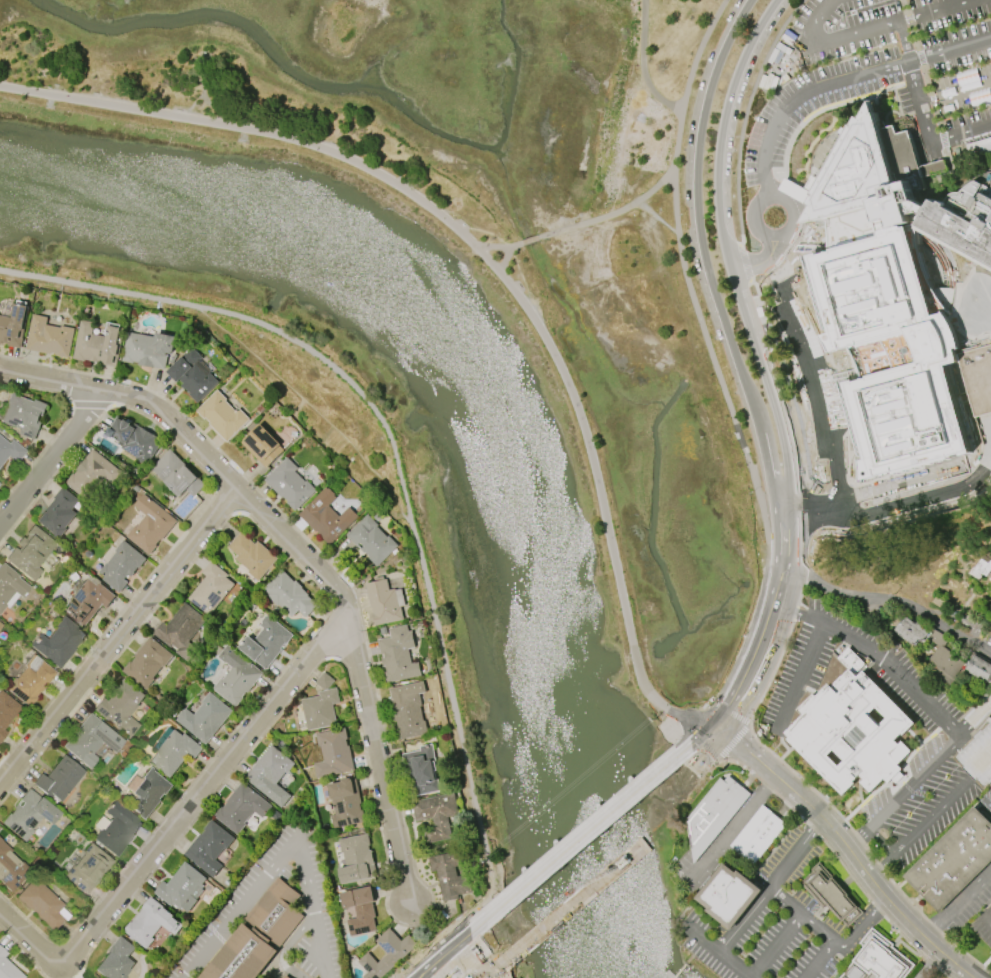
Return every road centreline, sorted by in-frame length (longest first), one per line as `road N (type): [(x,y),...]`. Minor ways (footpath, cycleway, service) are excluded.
road 1 (residential): [(407,905),(343,595),(140,400),(0,371)]
road 2 (residential): [(345,618),(61,971),(0,914)]
road 3 (secondary): [(751,0),(706,103),(696,200),(714,294),(769,479),(784,505)]
road 4 (residential): [(0,786),(238,490)]
road 5 (residential): [(724,731),(816,811),(908,922),(971,977)]
road 6 (secondary): [(739,302),(718,215),(719,144),(745,52),(776,0)]
road 7 (secondary): [(474,953),(699,761)]
road 8 (secondary): [(724,731),(779,608),(790,545),(784,505)]
road 9 (residential): [(787,576),(855,601),(916,609),(990,660)]
road 10 (secondary): [(784,505),(789,476),(779,423),(739,302)]
road 11 (residential): [(107,393),(0,527)]

